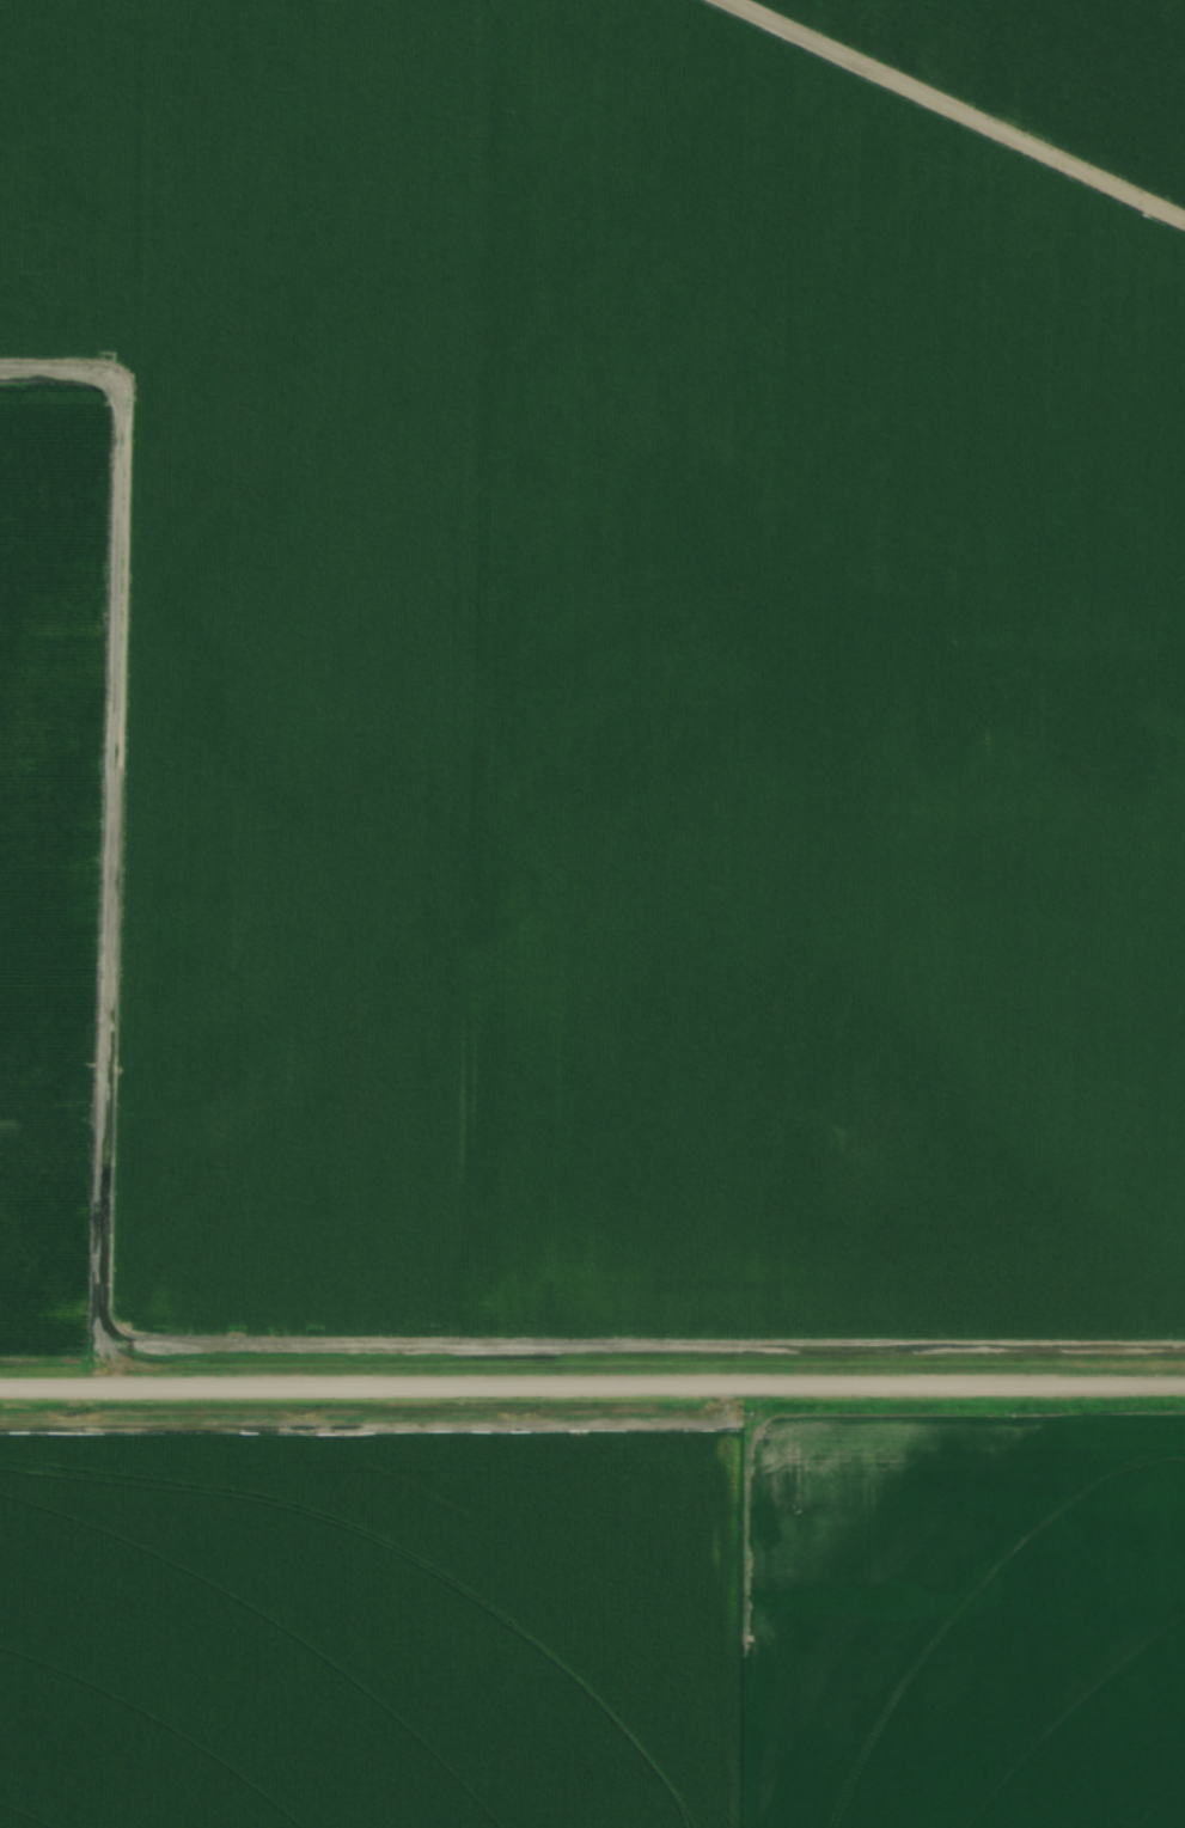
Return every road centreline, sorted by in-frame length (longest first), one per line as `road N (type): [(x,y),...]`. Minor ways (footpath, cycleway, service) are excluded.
road 1 (residential): [(1184,1391),(0,1397)]

